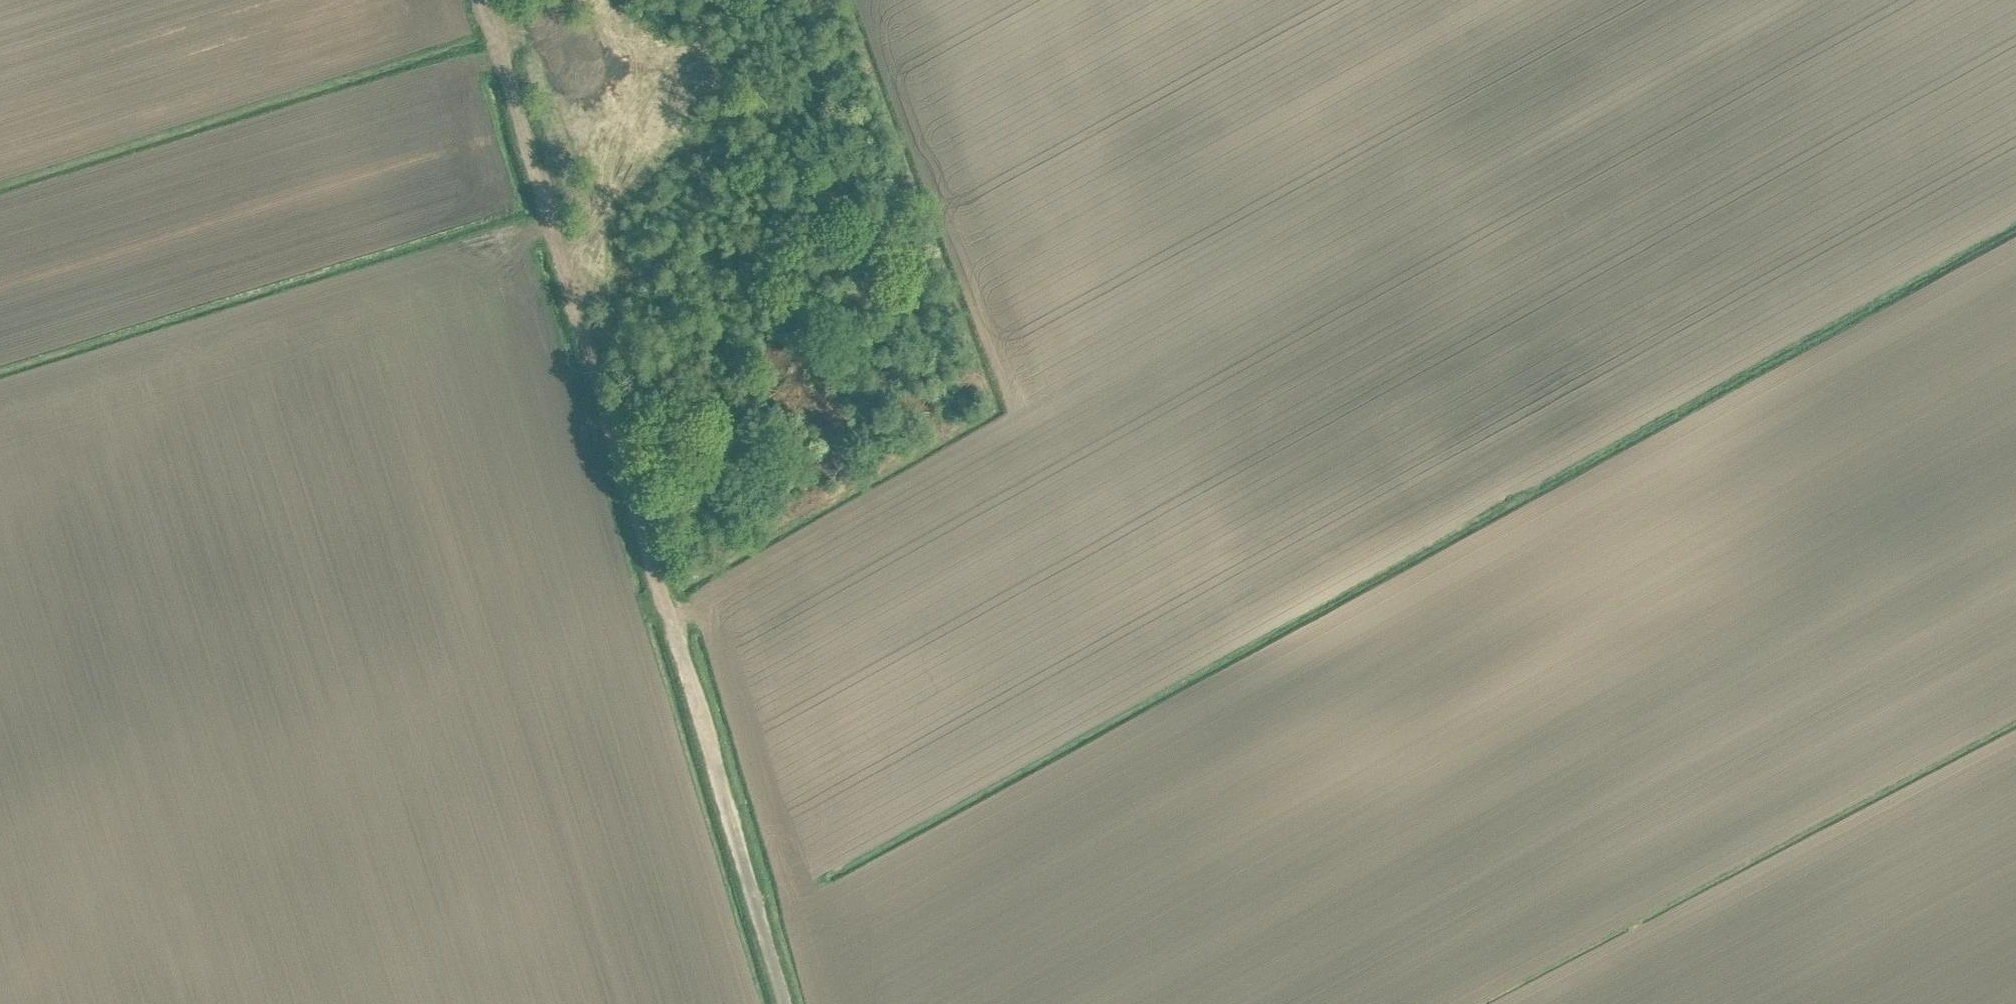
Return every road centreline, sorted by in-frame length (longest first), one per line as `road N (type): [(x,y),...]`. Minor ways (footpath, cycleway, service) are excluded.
road 1 (track): [(785,1003),(480,0)]

